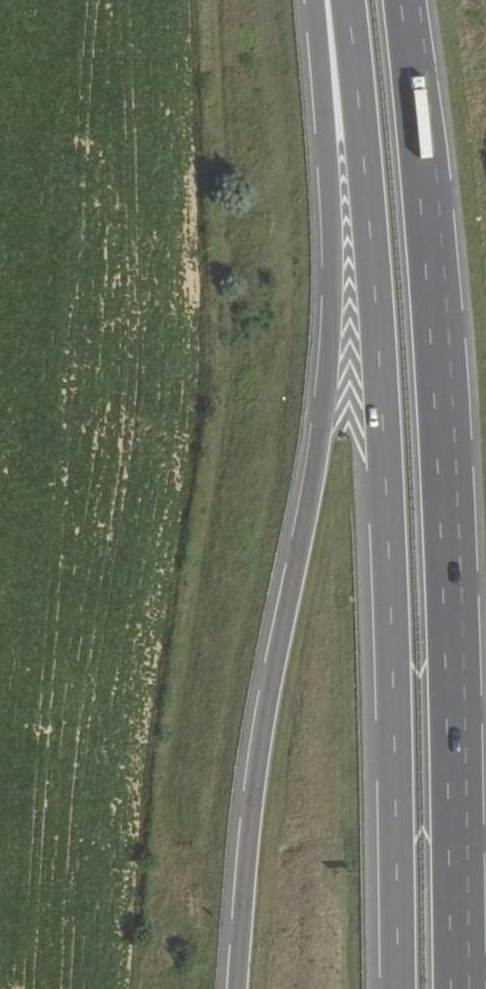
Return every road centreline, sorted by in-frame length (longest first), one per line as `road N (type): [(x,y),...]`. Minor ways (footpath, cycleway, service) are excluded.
road 1 (motorway): [(309,0),(330,319),(320,431),(259,742),(236,988)]
road 2 (motorway): [(344,0),(380,422),(394,988)]
road 3 (motorway): [(450,988),(436,405),(402,0)]

